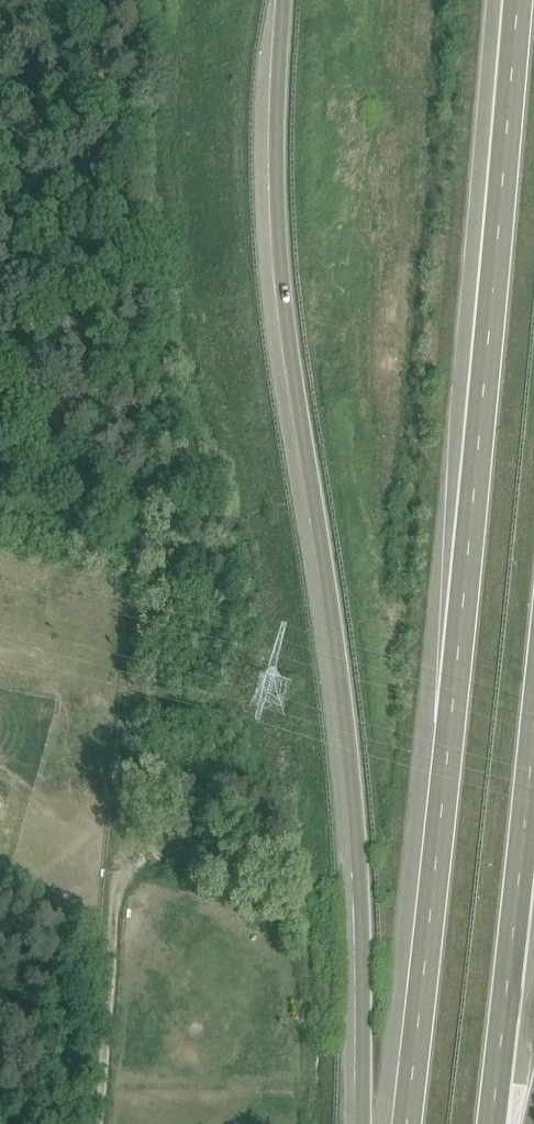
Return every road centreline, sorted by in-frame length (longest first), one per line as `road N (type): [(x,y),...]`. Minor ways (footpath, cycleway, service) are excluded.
road 1 (trunk): [(517,0),(407,1123)]
road 2 (trunk): [(283,0),(279,229),(300,449),(357,857),(362,1123)]
road 3 (trunk): [(494,1123),(533,785)]

